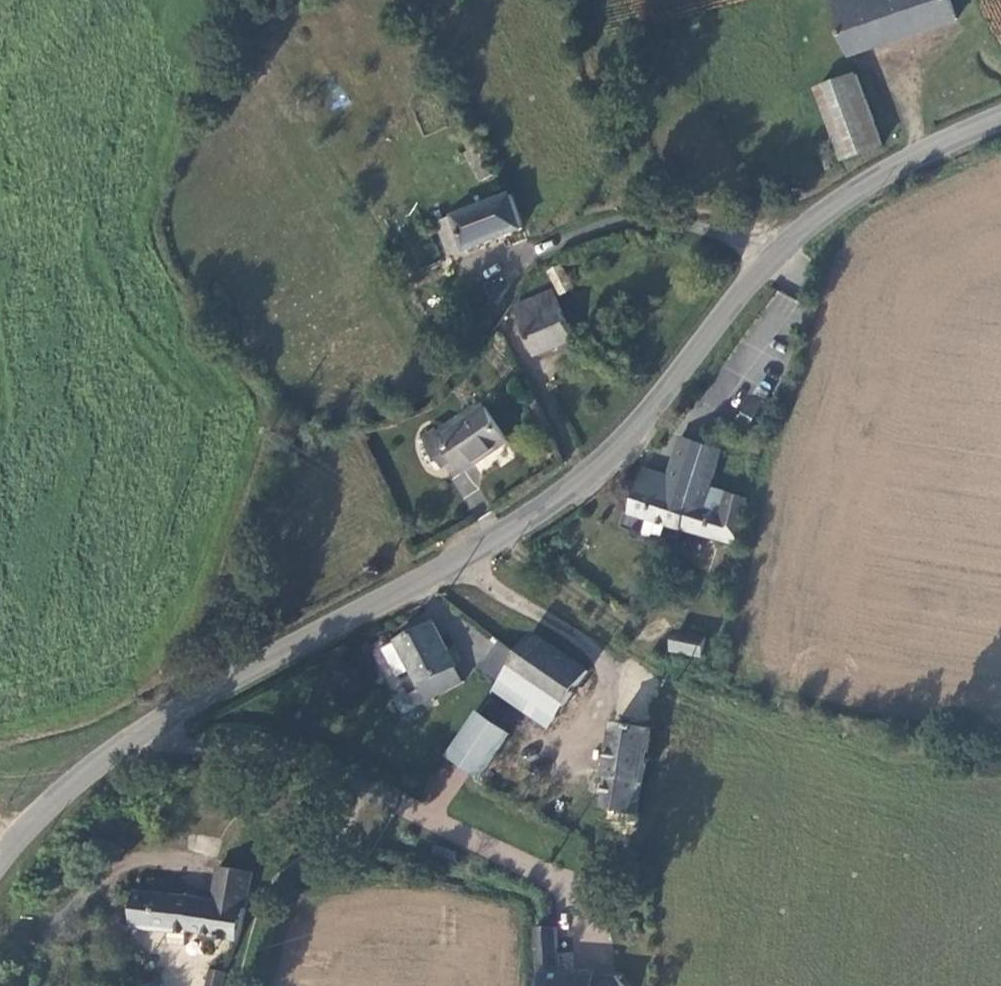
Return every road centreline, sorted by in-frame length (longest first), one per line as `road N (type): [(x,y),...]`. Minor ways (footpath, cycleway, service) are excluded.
road 1 (tertiary): [(1000,120),(859,188),(794,242),(578,487),(457,563),(183,702),(132,738)]
road 2 (unclassified): [(132,738),(294,750),(378,792)]
road 3 (tertiary): [(132,738),(62,792),(0,859)]

